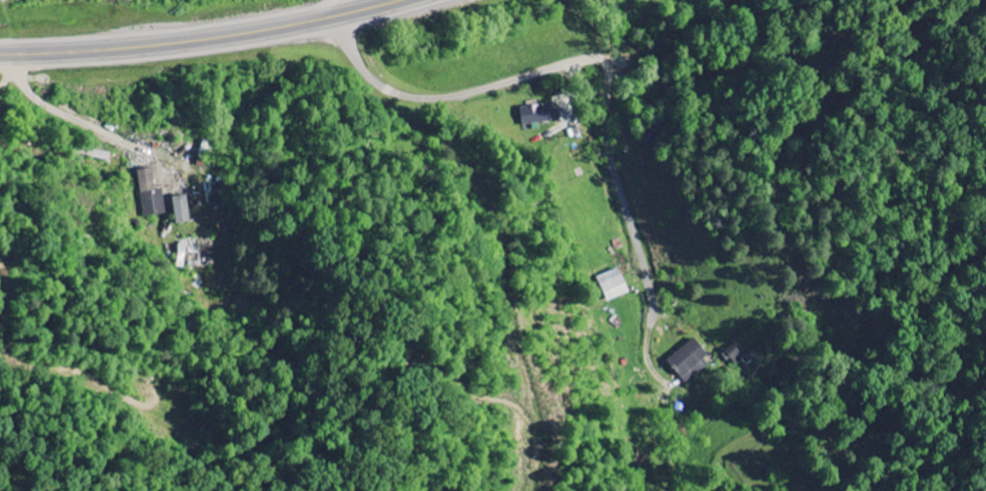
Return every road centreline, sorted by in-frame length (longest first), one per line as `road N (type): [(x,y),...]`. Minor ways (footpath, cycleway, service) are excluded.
road 1 (trunk): [(0,54),(166,44),(398,0)]
road 2 (residential): [(340,14),(366,69),(406,93),(466,91),(612,57),(615,77)]
road 3 (residential): [(615,77),(616,145),(657,265)]

